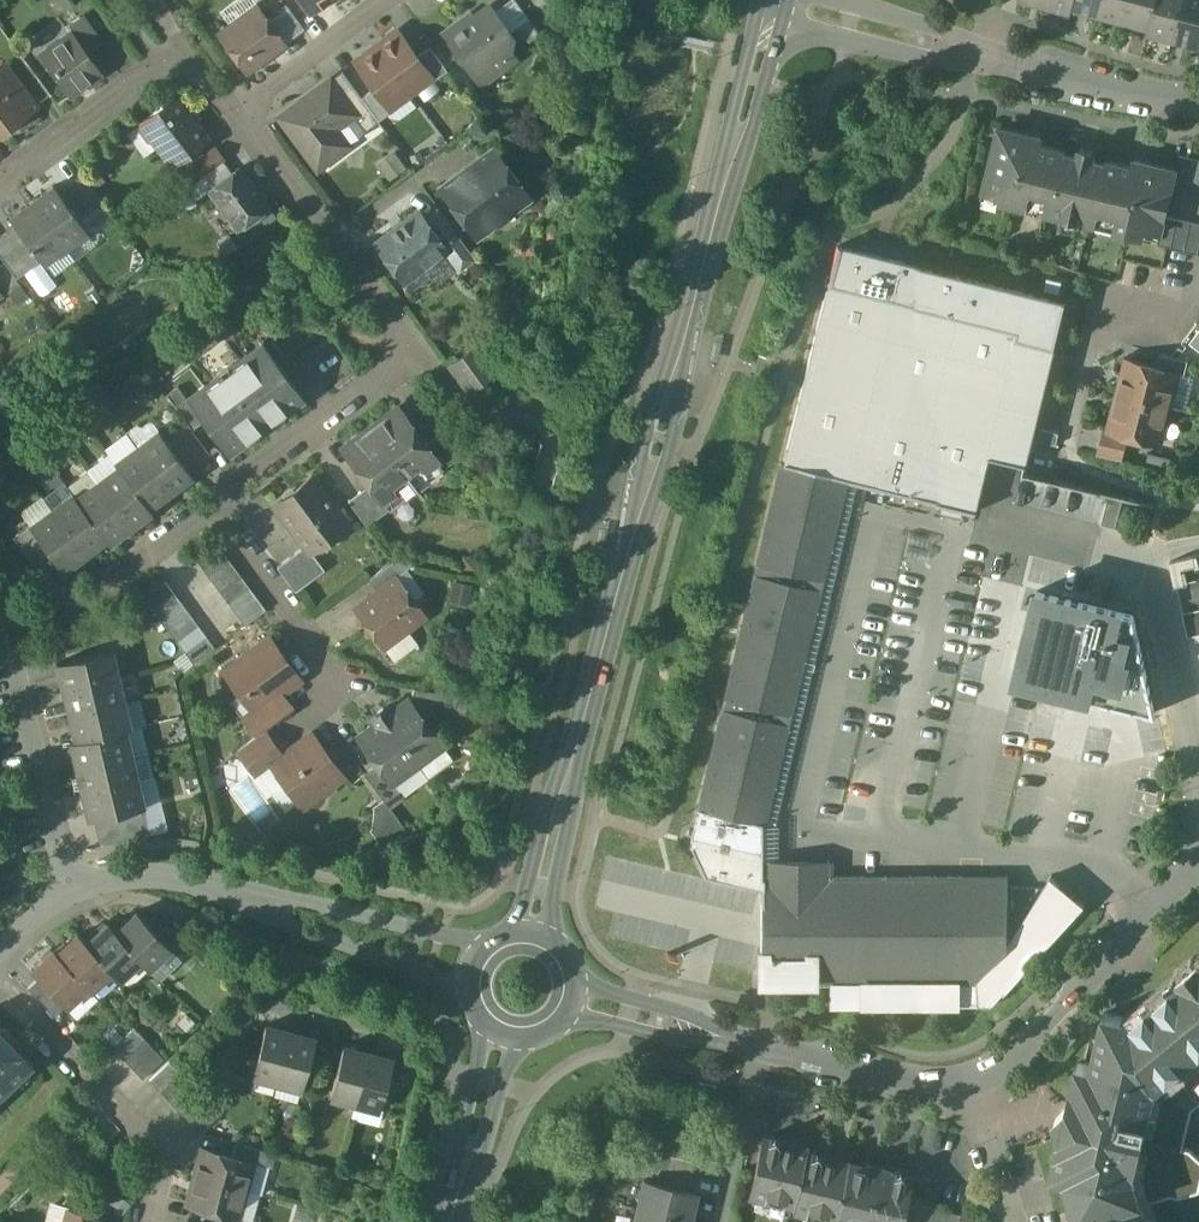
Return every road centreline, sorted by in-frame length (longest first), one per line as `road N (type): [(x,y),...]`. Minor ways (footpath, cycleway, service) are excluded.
road 1 (tertiary): [(529,931),(774,0)]
road 2 (residential): [(774,0),(1198,101)]
road 3 (residential): [(336,235),(414,359),(210,505)]
road 4 (residential): [(1198,862),(1008,1063),(965,1088)]
road 5 (residential): [(0,979),(172,1157),(149,1221)]
road 6 (residential): [(0,185),(164,62),(210,73),(242,113)]
road 7 (residential): [(79,888),(64,862),(4,624)]
road 8 (residential): [(491,941),(276,894),(239,895)]
road 9 (residential): [(239,895),(263,915),(471,997)]
road 10 (residential): [(210,505),(86,597),(4,624)]
road 11 (residential): [(210,505),(349,691)]
road 12 (residential): [(965,1088),(913,1087),(741,1041)]
road 13 (residential): [(1137,554),(1198,769)]
road 14 (tertiary): [(449,1221),(500,1033)]
road 15 (residential): [(242,113),(390,0)]
road 16 (residential): [(741,1041),(727,1025),(577,975)]
road 17 (residential): [(567,1016),(714,1044),(741,1041)]
road 18 (residential): [(239,895),(142,874),(79,888)]
road 19 (residential): [(336,235),(468,139)]
road 20 (residential): [(242,113),(336,235)]
road 21 (residential): [(965,1088),(1004,1221)]

